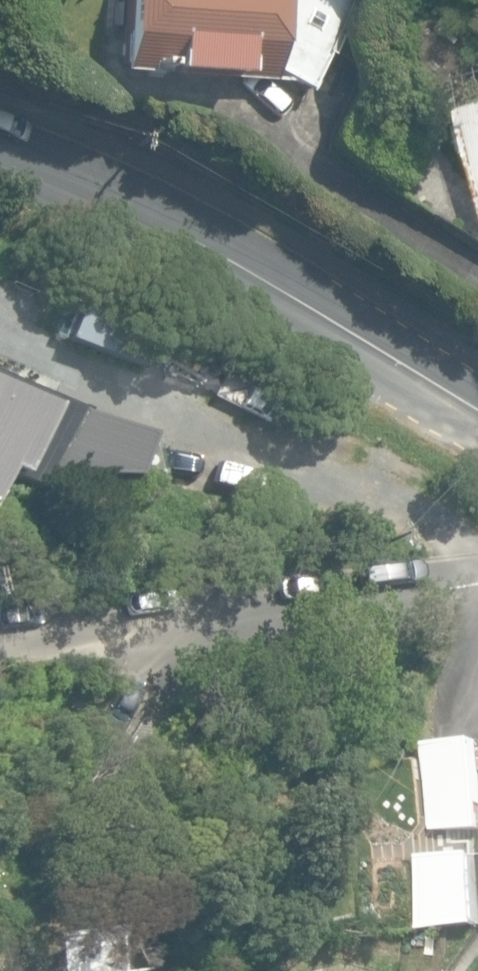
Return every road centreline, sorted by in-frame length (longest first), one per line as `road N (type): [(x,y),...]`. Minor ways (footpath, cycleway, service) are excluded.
road 1 (residential): [(0,153),(179,230),(477,410)]
road 2 (residential): [(0,636),(477,583)]

